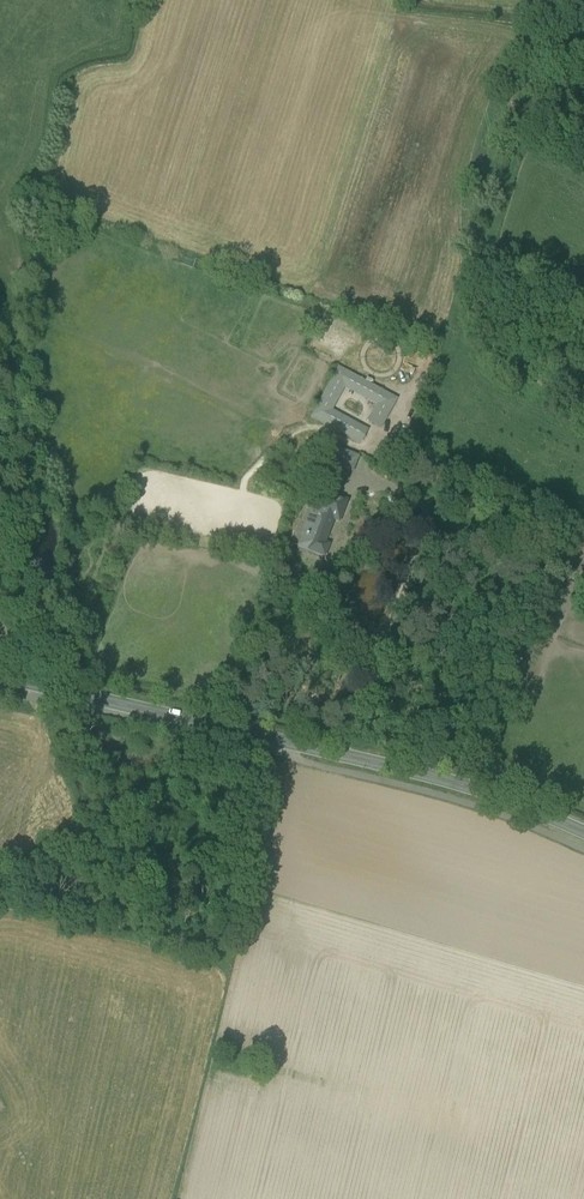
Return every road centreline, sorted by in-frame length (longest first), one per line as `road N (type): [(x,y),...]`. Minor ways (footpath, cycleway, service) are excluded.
road 1 (tertiary): [(0,678),(489,795),(583,832)]
road 2 (track): [(583,68),(531,42),(444,22)]

